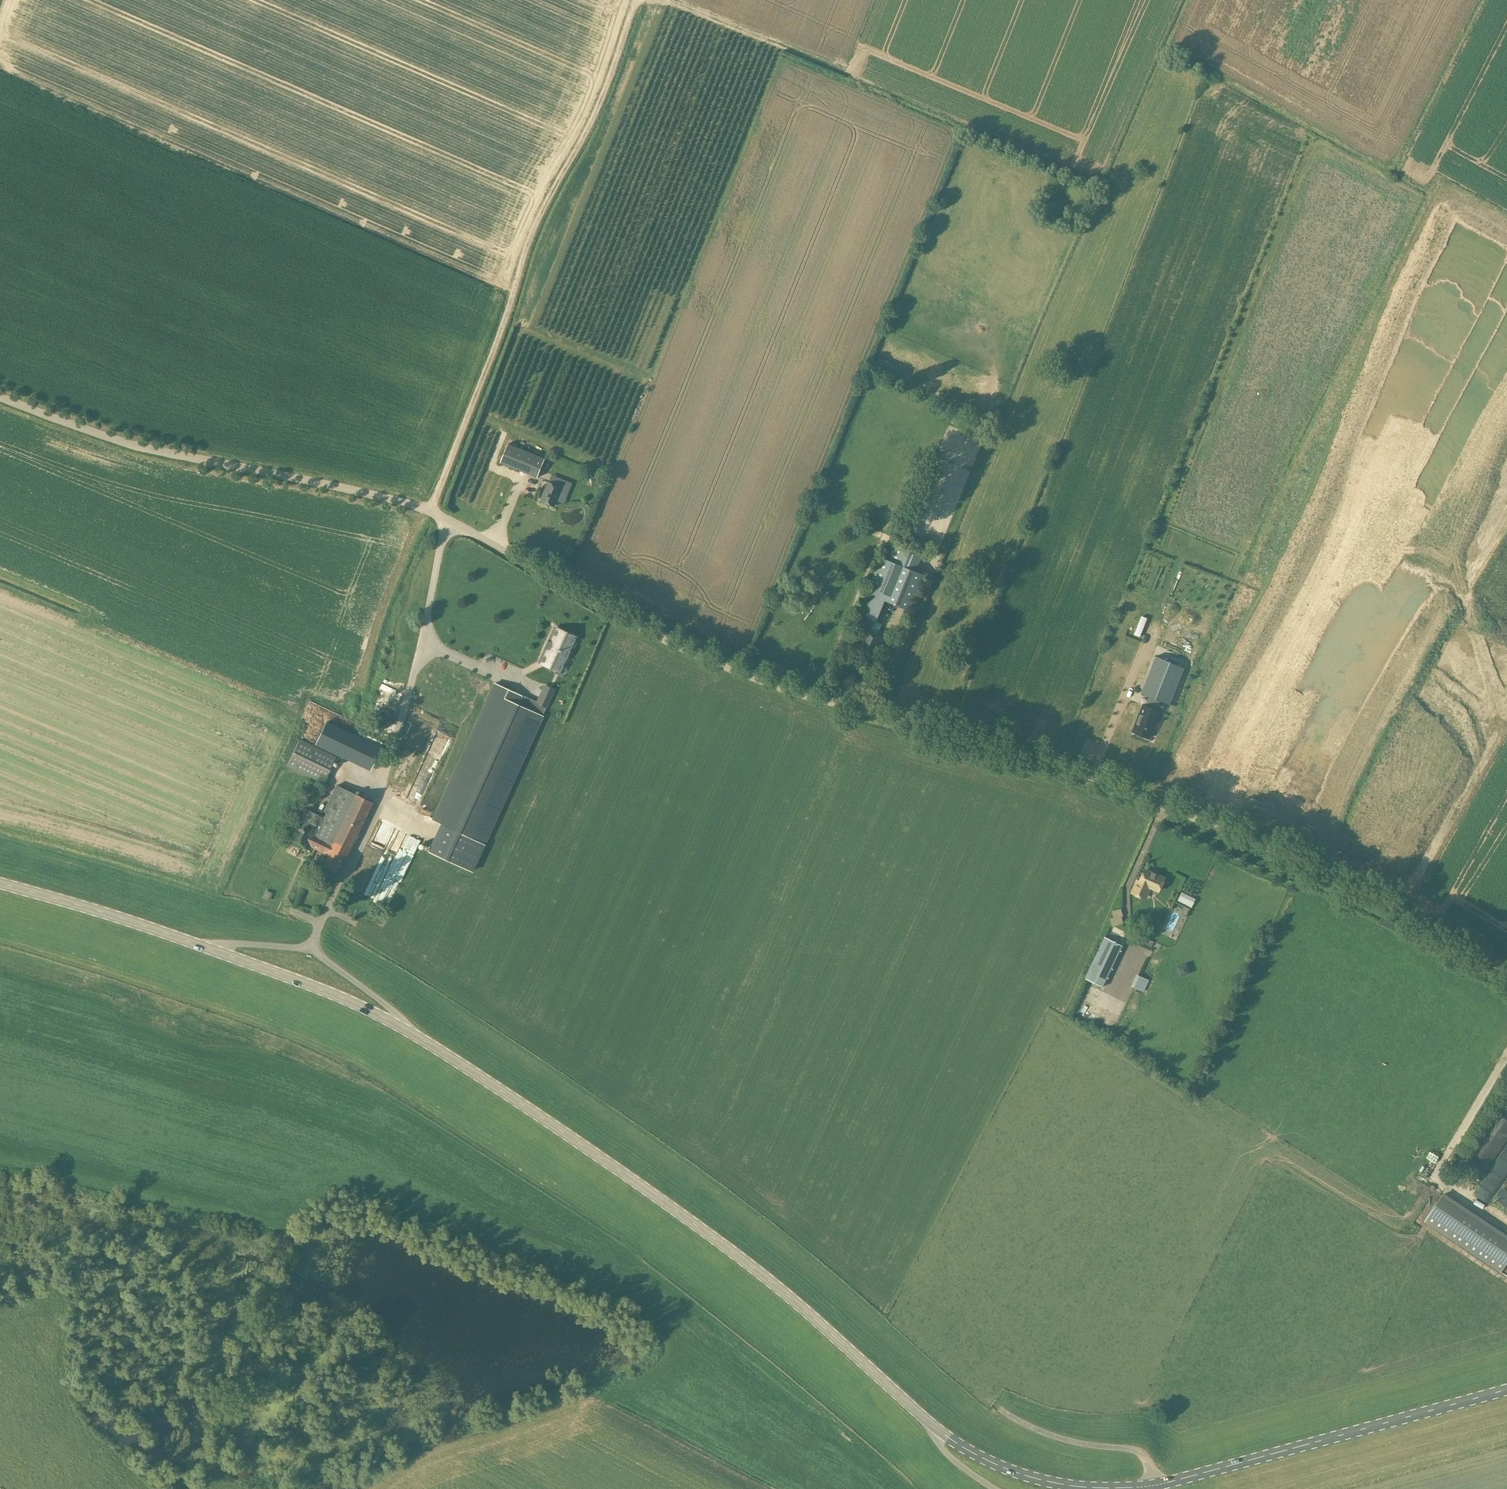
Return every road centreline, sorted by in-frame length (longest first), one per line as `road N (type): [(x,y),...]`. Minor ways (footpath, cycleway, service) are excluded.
road 1 (unclassified): [(1506,971),(1348,880),(1108,781),(717,663),(432,508),(128,442),(0,396)]
road 2 (tertiary): [(939,1431),(751,1260),(440,1048),(334,994),(154,925),(0,881)]
road 3 (track): [(432,508),(530,233),(601,100),(638,0)]
road 4 (tertiary): [(1506,1390),(1163,1483)]
road 5 (tertiary): [(1118,1488),(1045,1480),(939,1431)]

